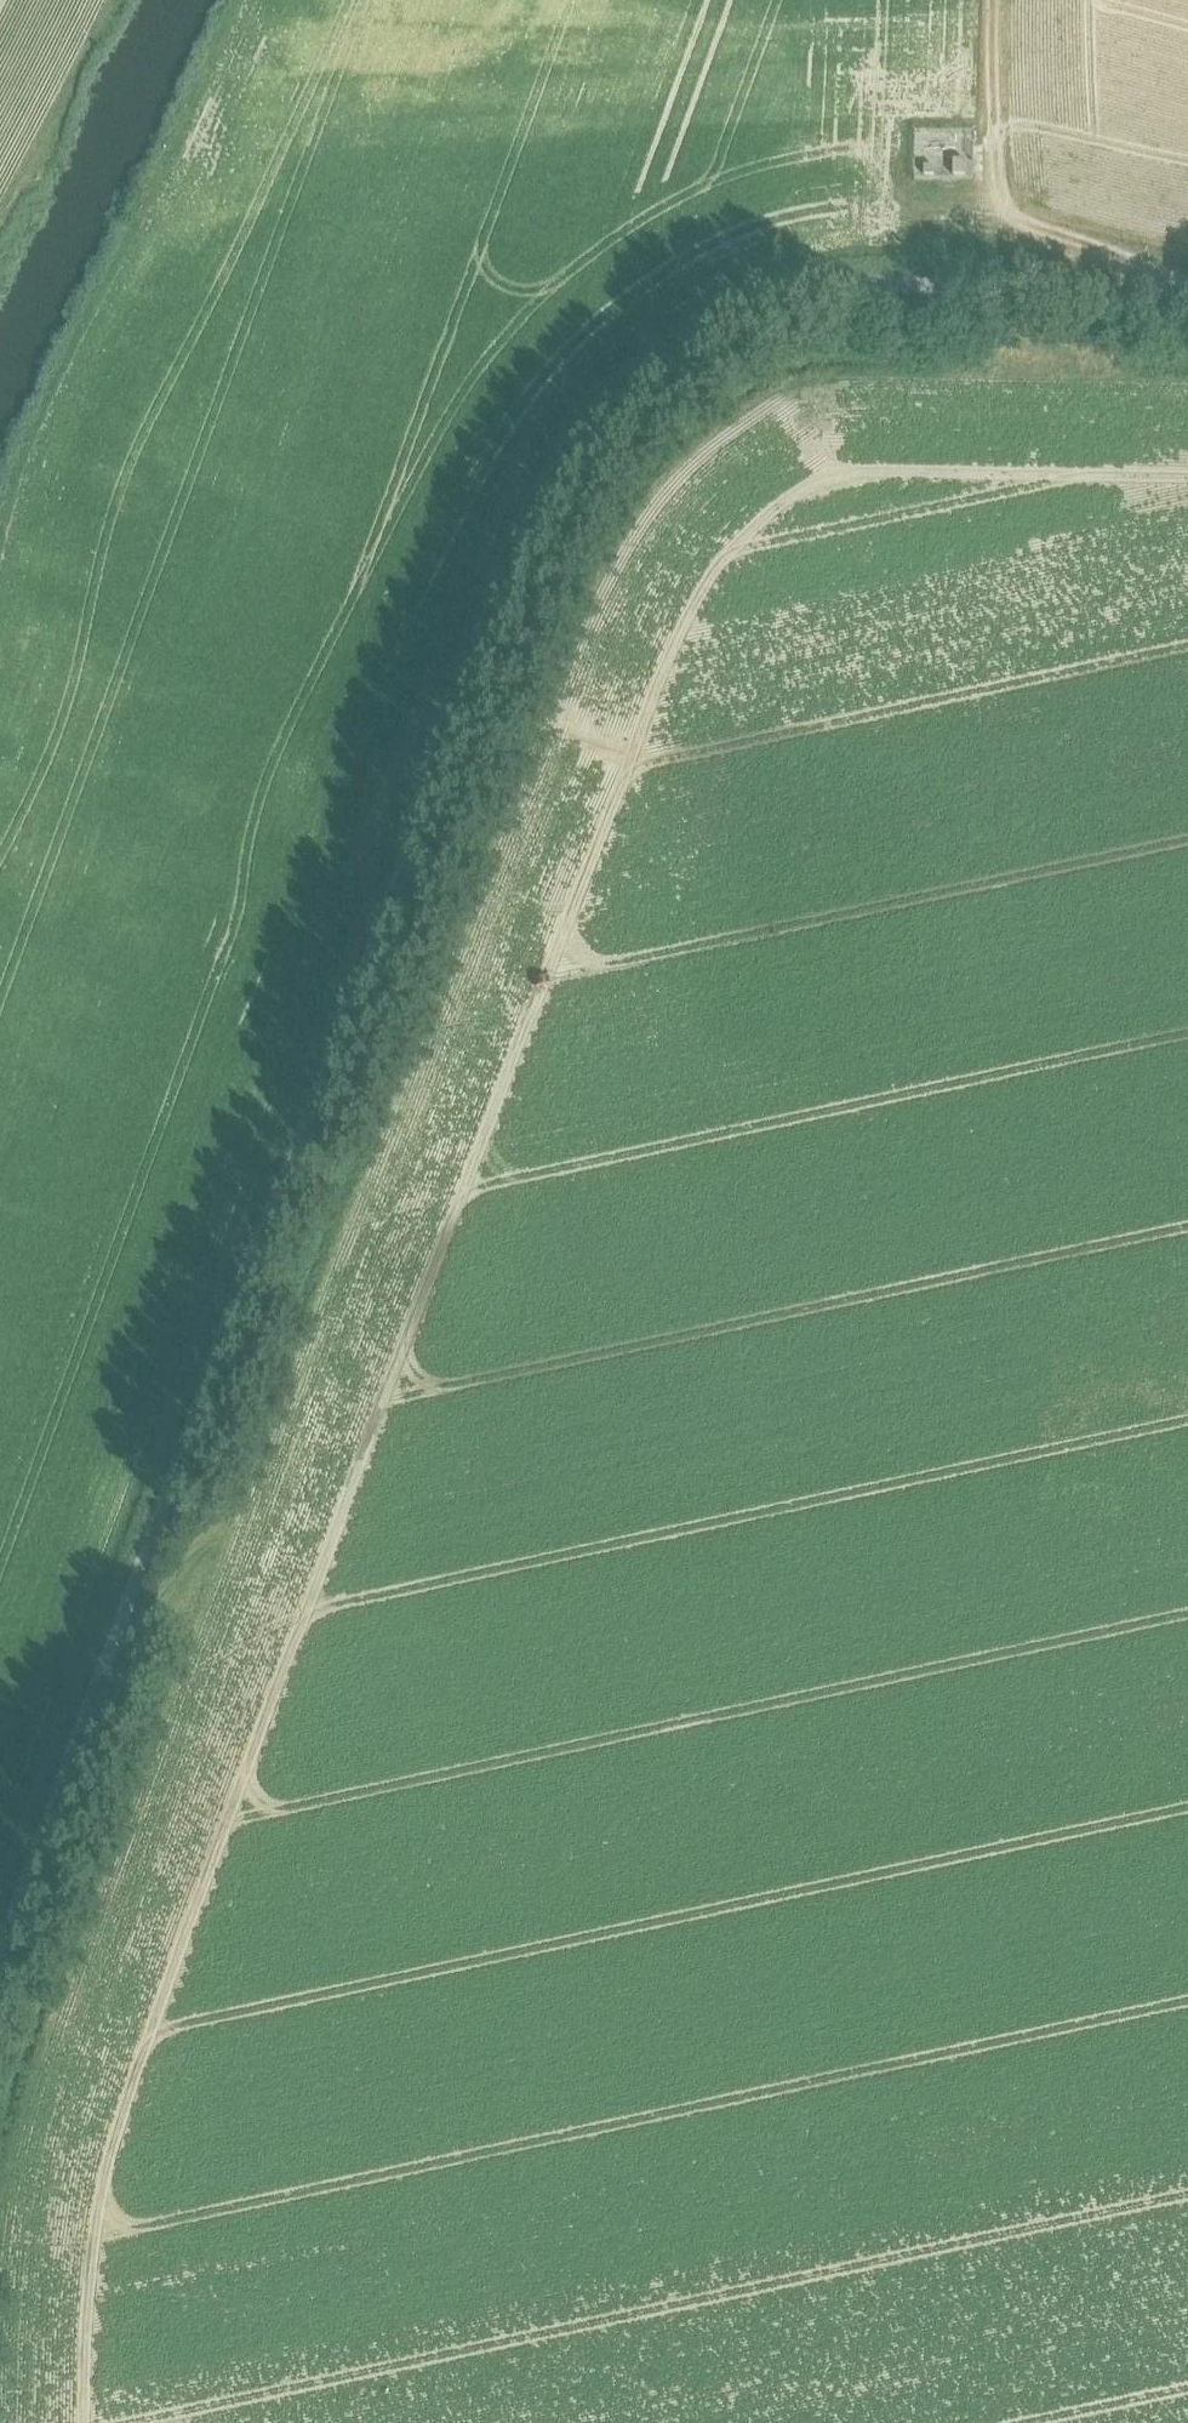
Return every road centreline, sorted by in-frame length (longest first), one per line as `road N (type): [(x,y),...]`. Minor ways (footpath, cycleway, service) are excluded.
road 1 (unclassified): [(0,1953),(228,1321),(508,595),(573,471),(612,419),(692,349),(794,298),(874,284),(1187,289)]
road 2 (track): [(874,284),(896,307),(1067,342),(1091,366)]
road 3 (track): [(203,1546),(186,1559),(101,1720),(77,1739)]

